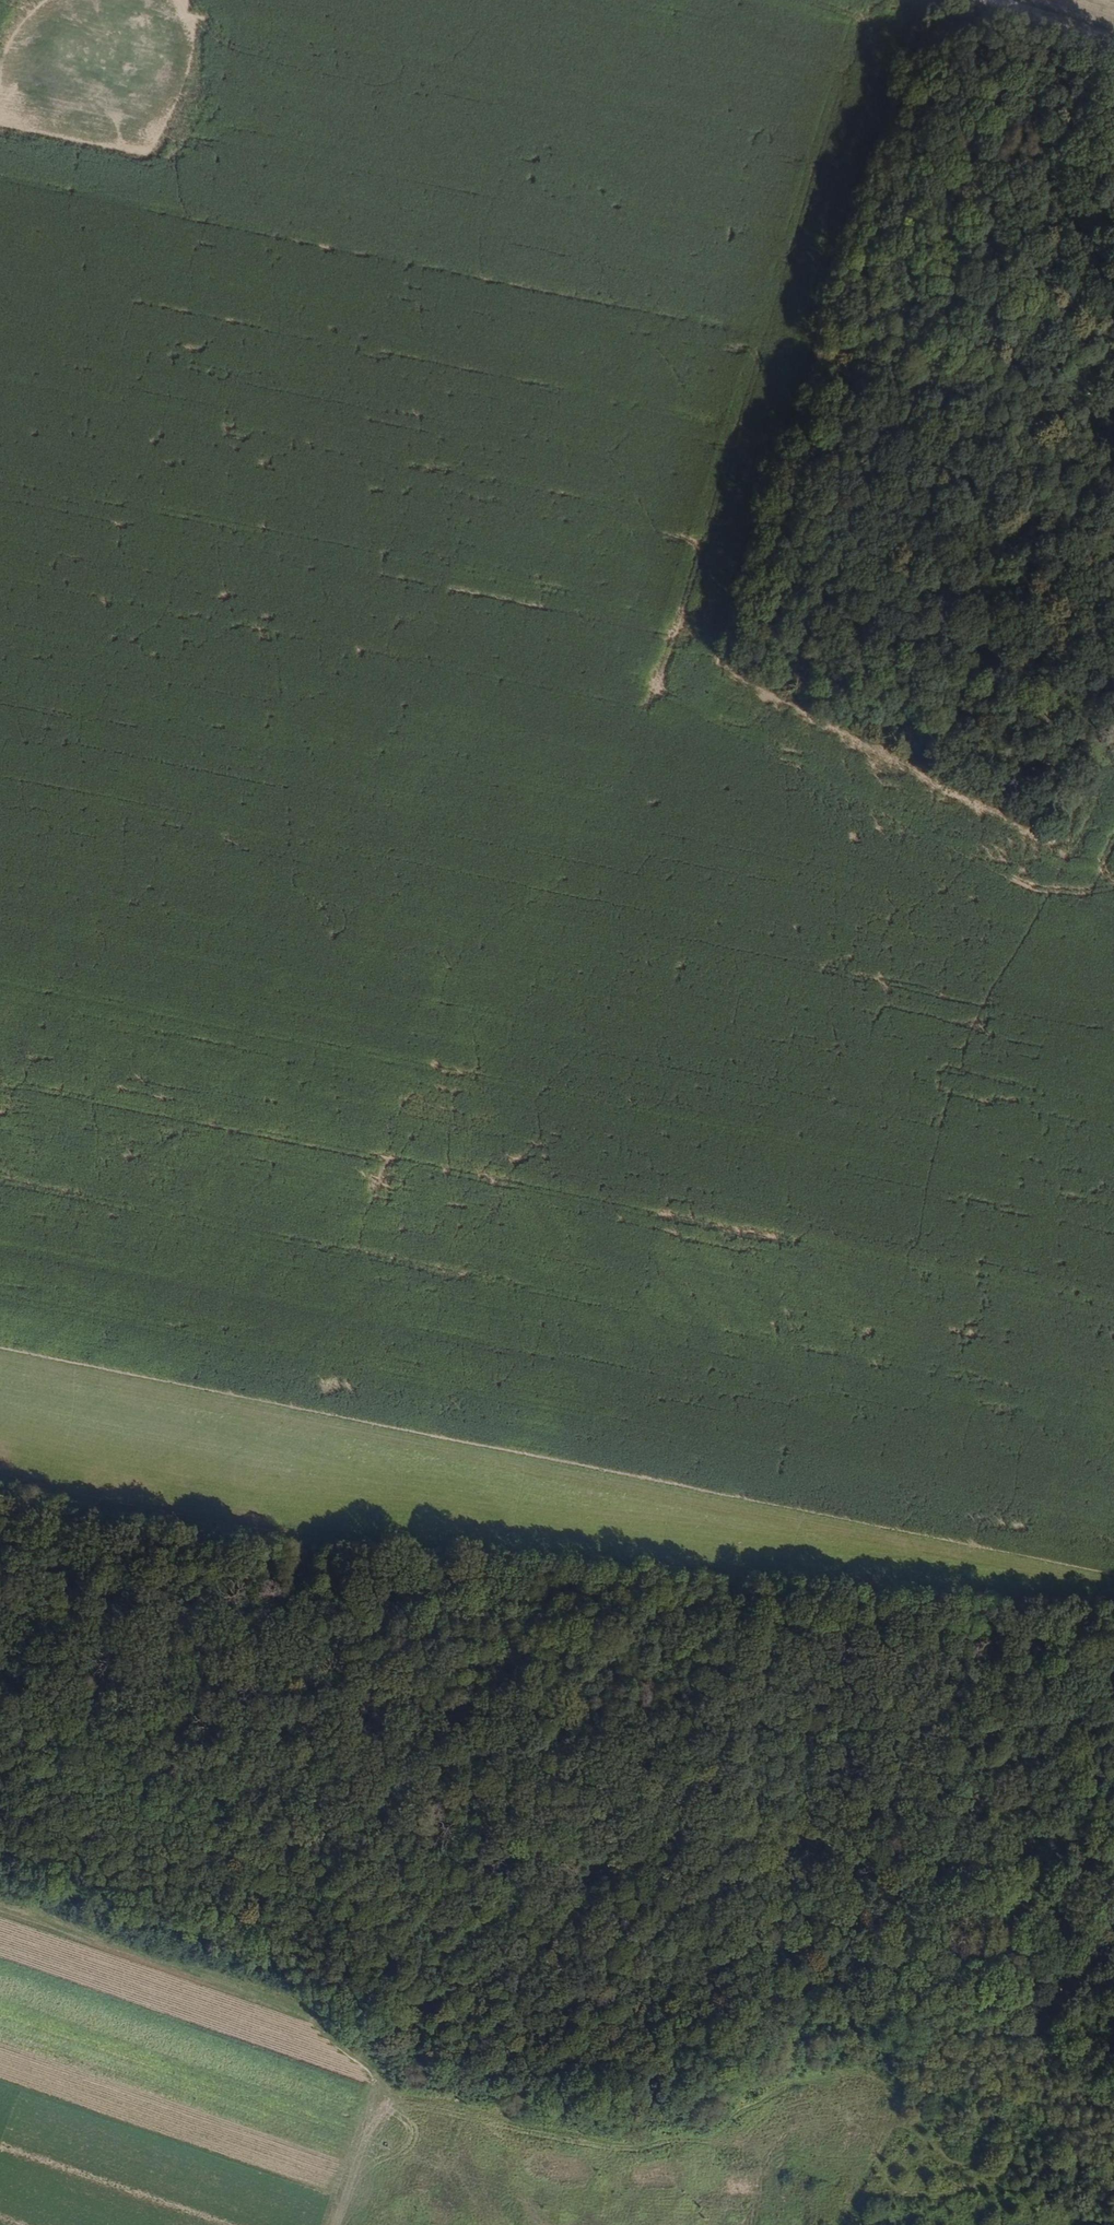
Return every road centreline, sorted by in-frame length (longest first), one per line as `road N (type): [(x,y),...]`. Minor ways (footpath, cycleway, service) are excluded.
road 1 (track): [(1113,1600),(298,1536),(0,1475)]

